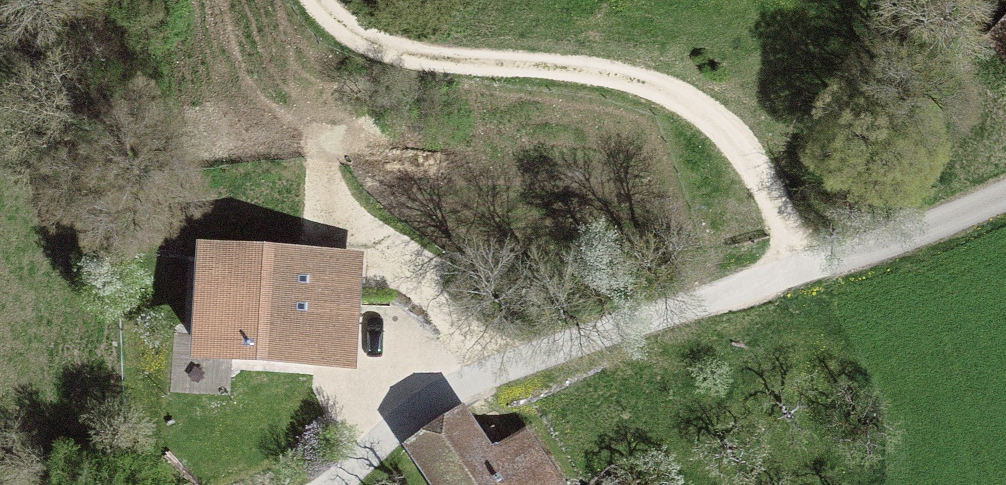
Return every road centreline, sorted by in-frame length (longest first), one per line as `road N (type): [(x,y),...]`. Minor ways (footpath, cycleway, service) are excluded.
road 1 (track): [(803,276),(787,212),(741,143),(670,92),(521,70),(420,70),(311,0)]
road 2 (residential): [(803,276),(509,364),(331,484)]

